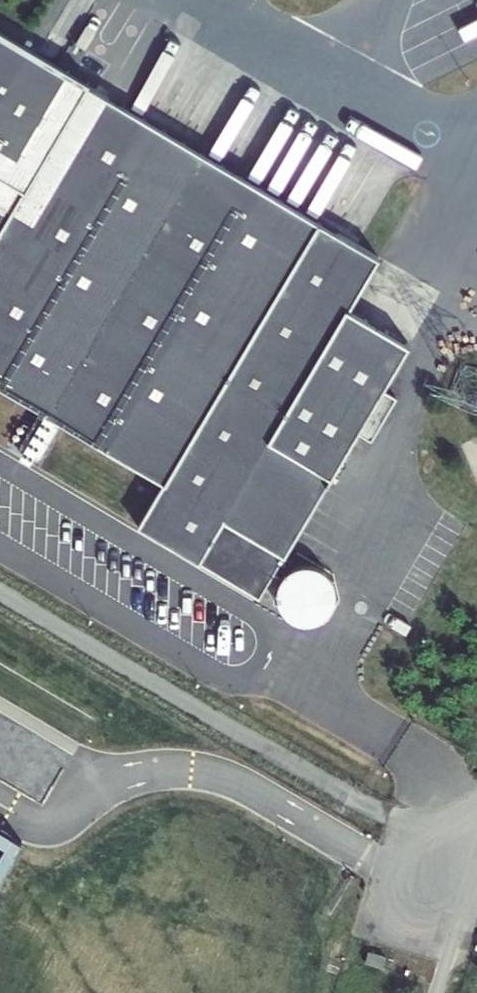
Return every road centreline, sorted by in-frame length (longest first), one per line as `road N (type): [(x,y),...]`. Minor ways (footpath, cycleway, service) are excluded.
road 1 (unclassified): [(476,861),(437,992)]

